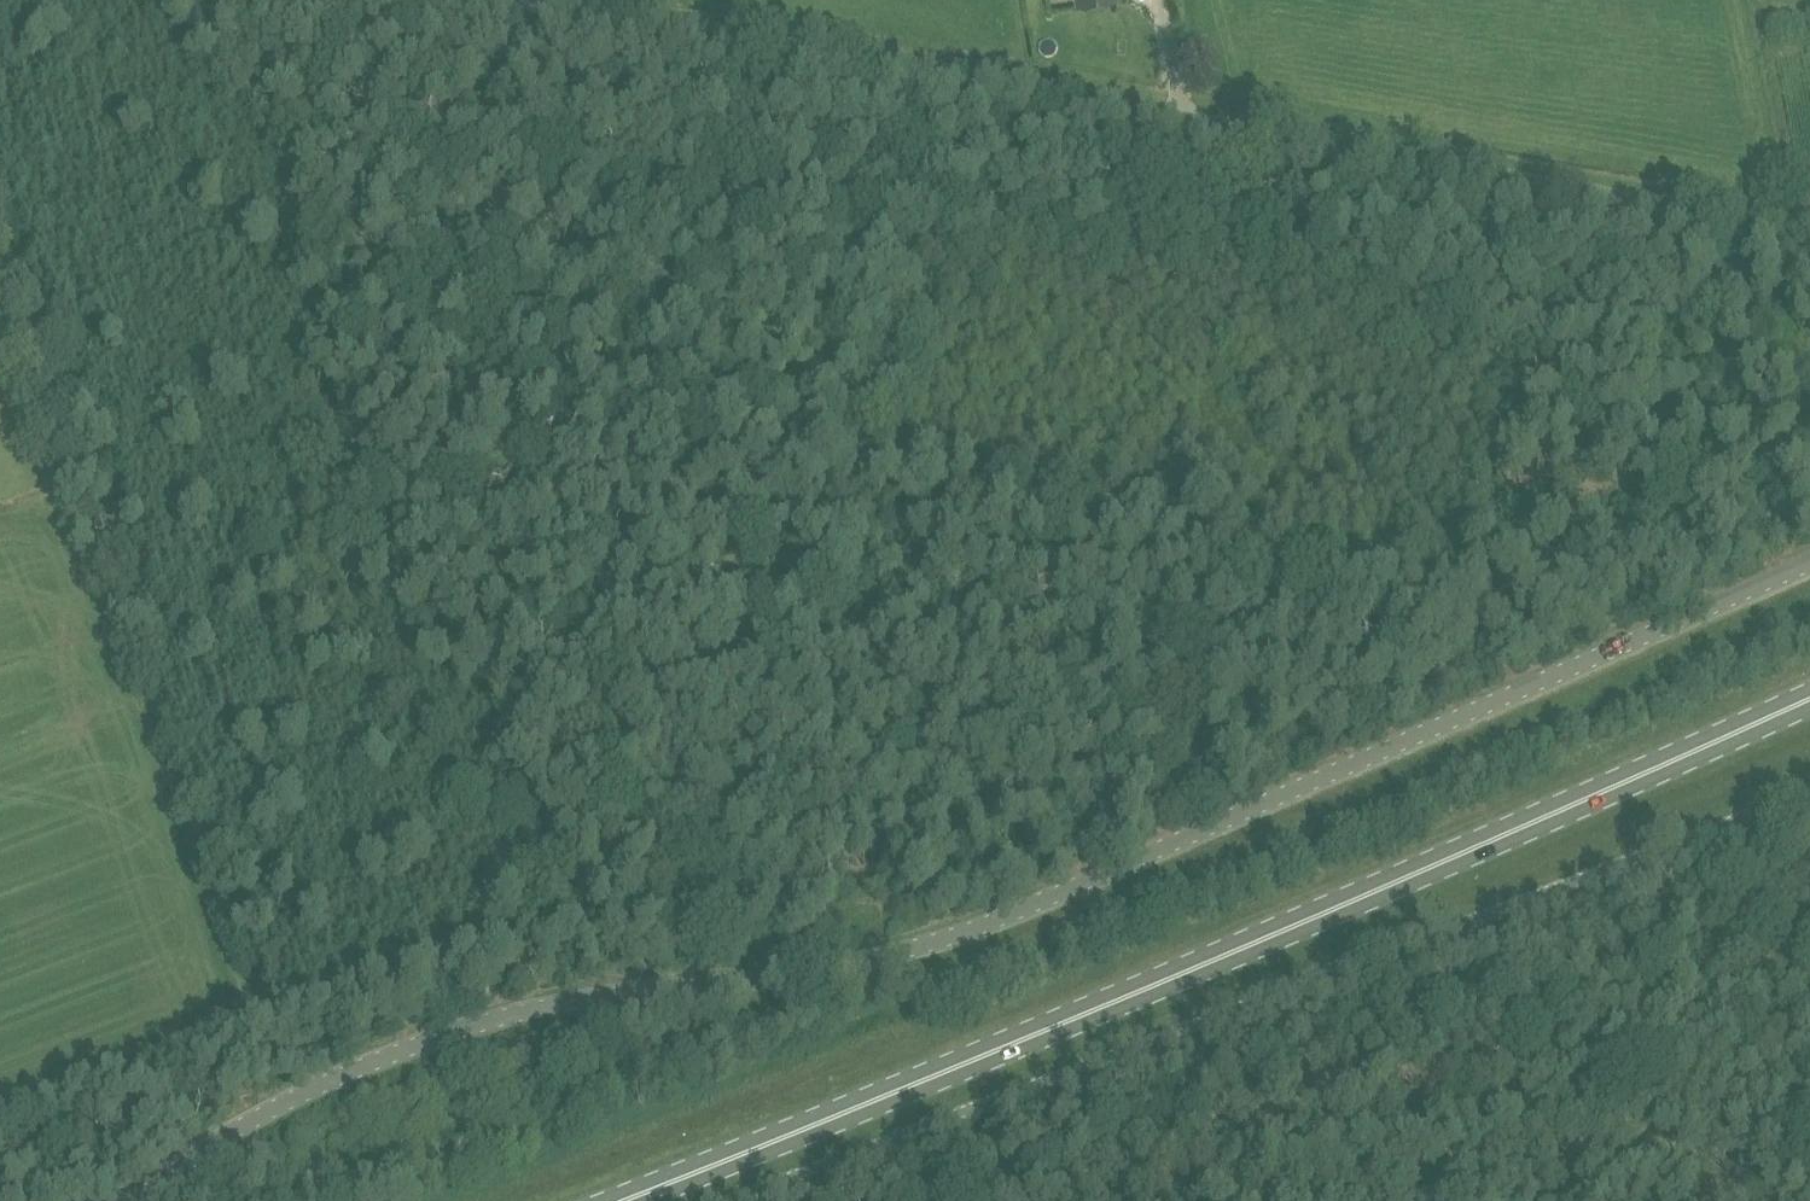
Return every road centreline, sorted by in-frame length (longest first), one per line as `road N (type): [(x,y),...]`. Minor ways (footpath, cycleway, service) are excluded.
road 1 (unclassified): [(136,1200),(323,1083),(475,1024),(619,993),(824,967),(995,920),(1241,821),(1809,568)]
road 2 (unclassified): [(1809,232),(495,0)]
road 3 (primary): [(609,1200),(1446,860),(1809,694)]

